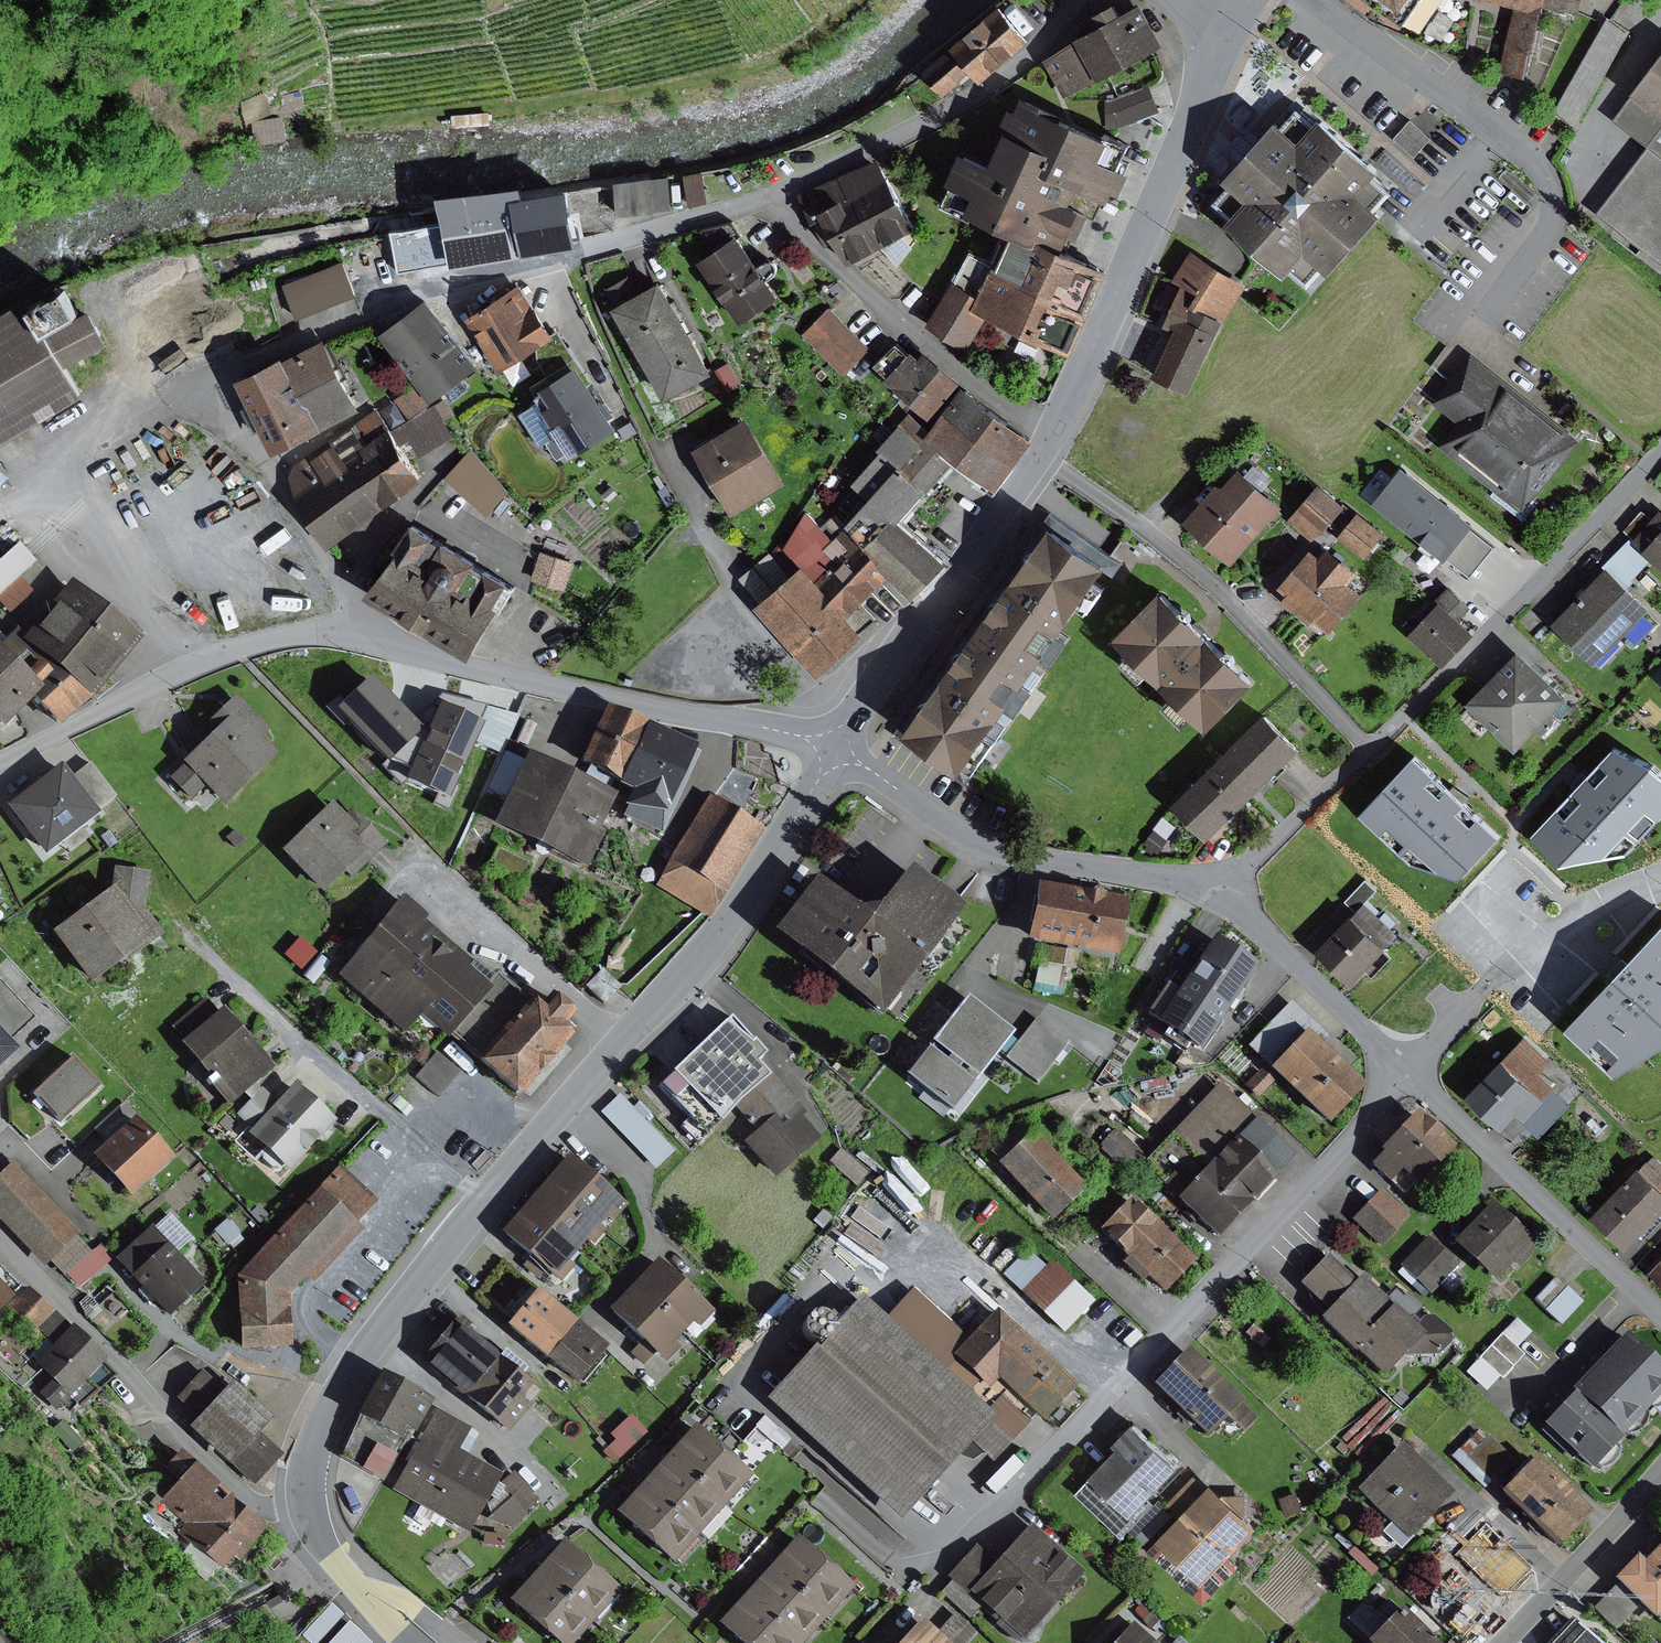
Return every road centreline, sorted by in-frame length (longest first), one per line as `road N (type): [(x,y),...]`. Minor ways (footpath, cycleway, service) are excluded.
road 1 (tertiary): [(834,747),(731,922),(539,1135),(354,1370),(321,1435),(309,1504)]
road 2 (residential): [(834,747),(326,631),(277,635),(190,664),(0,761)]
road 3 (residential): [(1410,1074),(956,1550),(903,1568)]
road 4 (residential): [(1369,750),(1229,599),(1041,456)]
road 5 (tertiary): [(1222,36),(1055,433)]
road 6 (residential): [(1229,884),(980,844),(834,747)]
road 7 (residential): [(0,1238),(118,1356),(168,1422),(244,1493),(282,1509),(309,1504)]
road 8 (residential): [(368,304),(776,197)]
road 9 (residential): [(1369,750),(1537,592),(1660,451)]
road 10 (residential): [(776,197),(905,137),(1012,72),(1082,0)]
road 11 (residential): [(1055,433),(888,305),(776,197)]
road 12 (tertiary): [(1041,456),(834,747)]
road 13 (residential): [(1660,1312),(1576,1222),(1410,1074)]
road 14 (residential): [(1410,1074),(1282,951),(1229,884)]
road 15 (residential): [(1506,1642),(1660,1472)]
road 16 (residential): [(1229,884),(1369,750)]
road 17 (residential): [(365,1587),(407,1600),(469,1642)]

